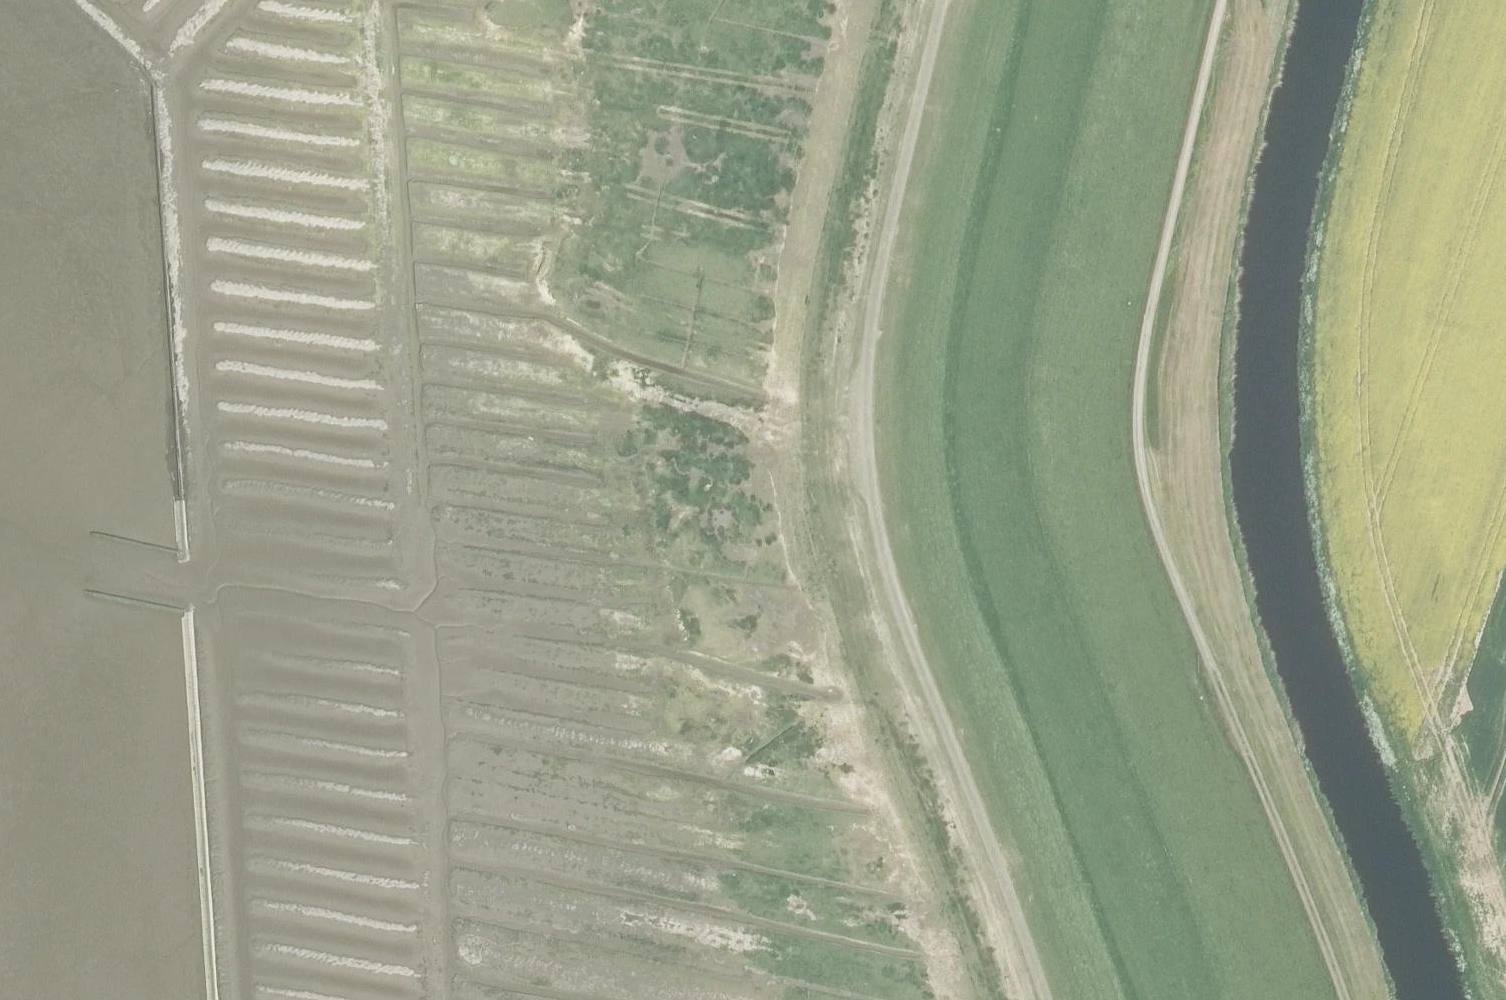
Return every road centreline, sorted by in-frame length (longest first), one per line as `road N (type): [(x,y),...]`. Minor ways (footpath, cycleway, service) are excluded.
road 1 (track): [(1223,0),(1142,363),(1140,460),(1160,537),(1345,999)]
road 2 (track): [(1048,999),(892,589),(862,443),(867,315),(939,0)]

